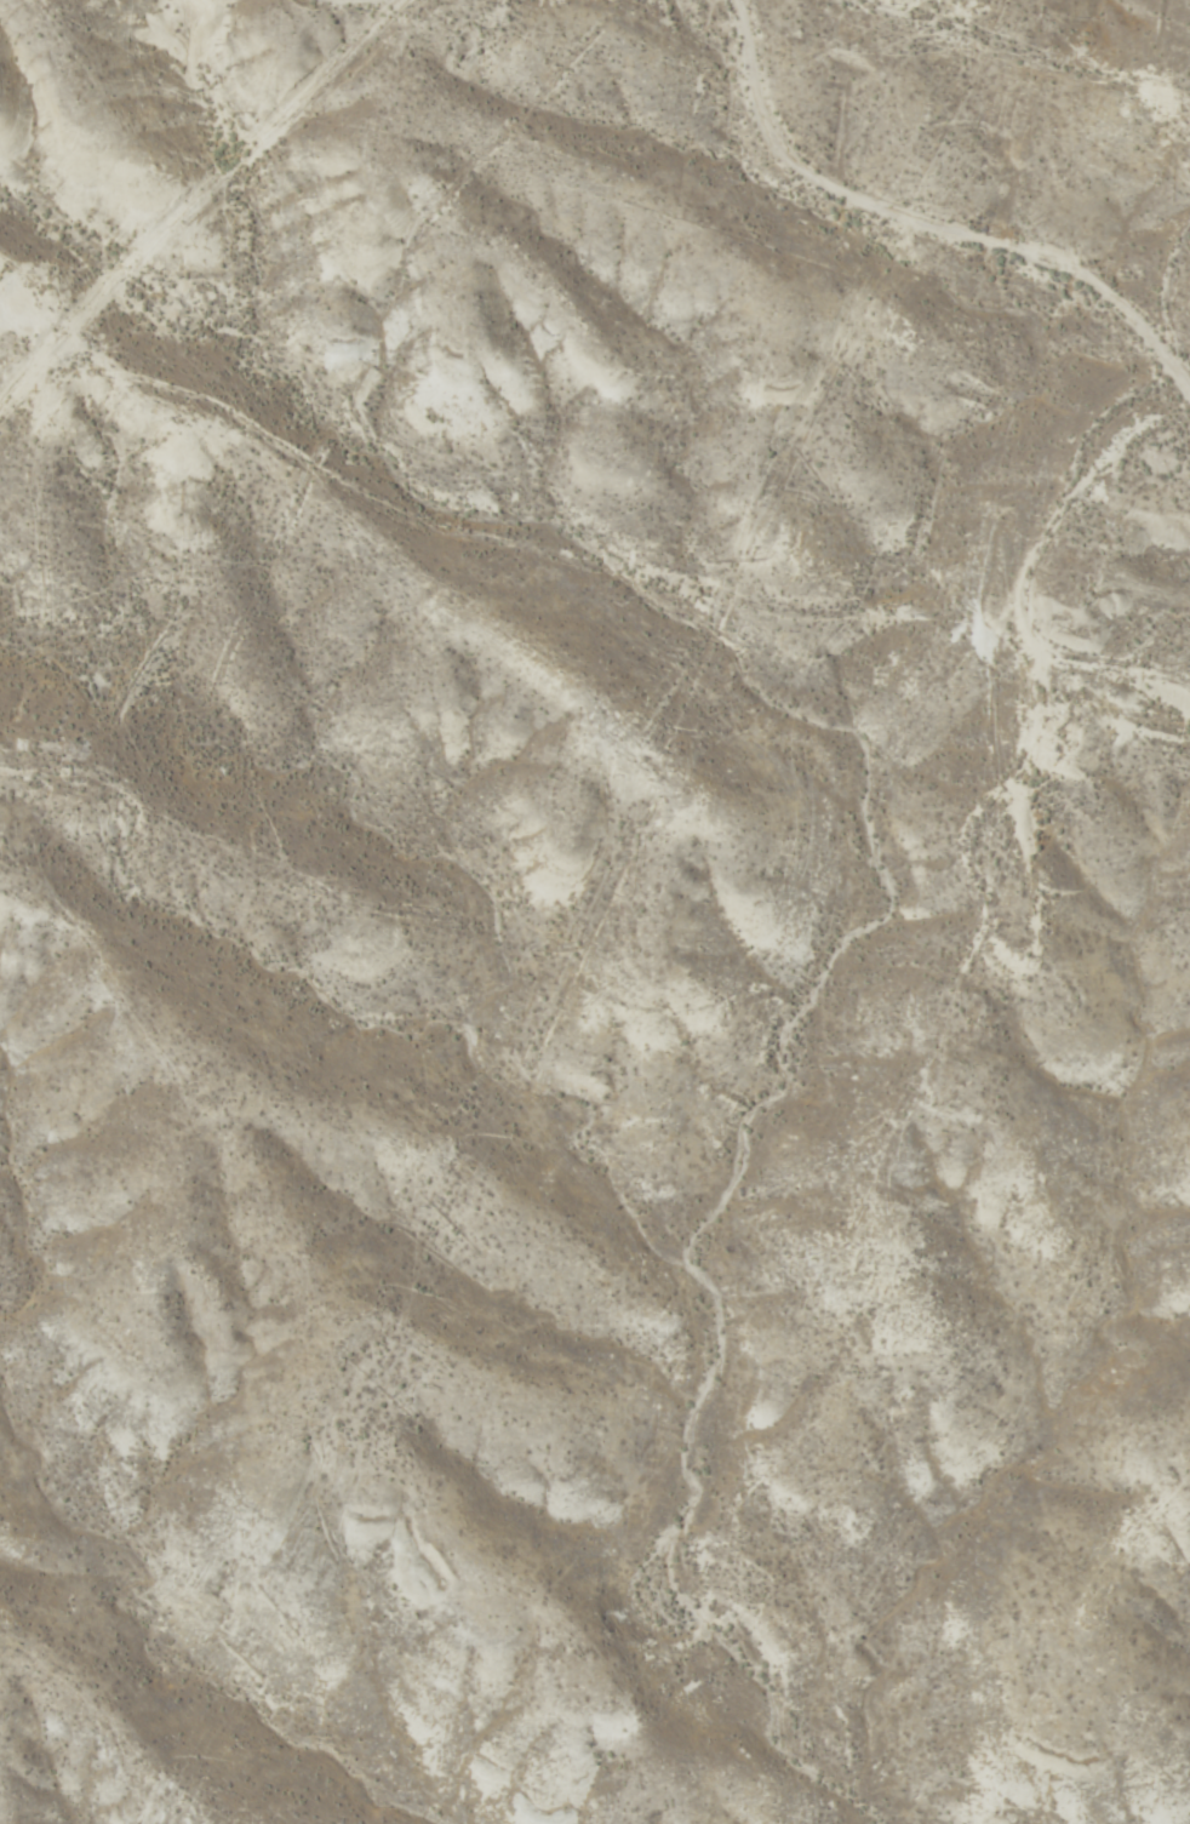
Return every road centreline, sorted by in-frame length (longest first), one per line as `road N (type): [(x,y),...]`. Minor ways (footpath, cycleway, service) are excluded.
road 1 (track): [(1189,425),(1156,381),(1002,270),(749,171),(646,68),(607,0)]

